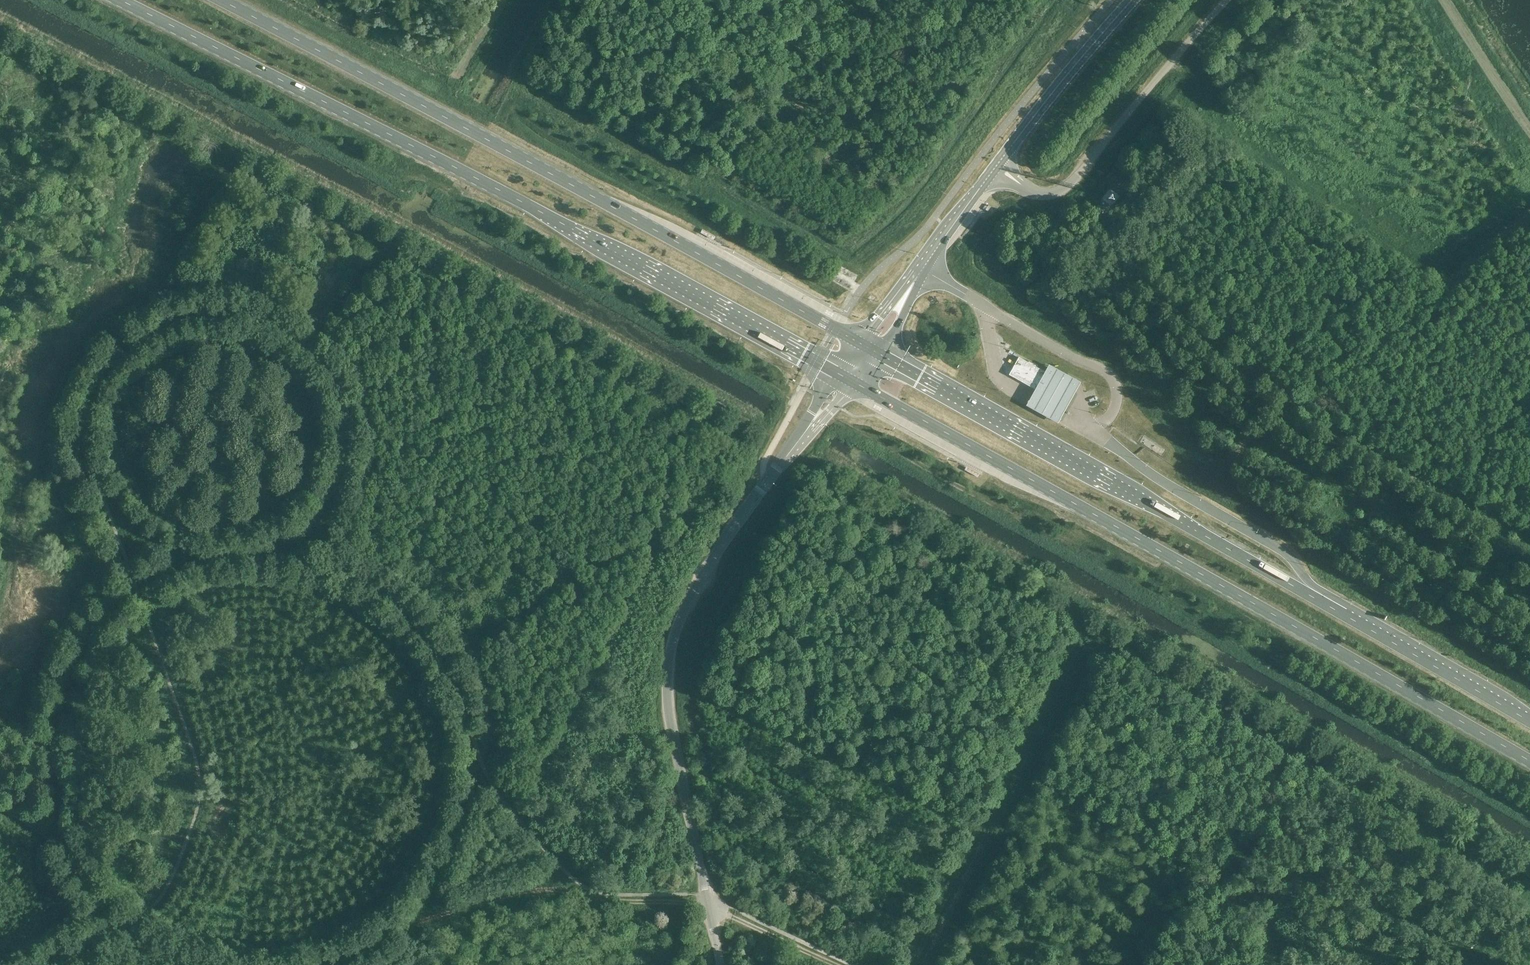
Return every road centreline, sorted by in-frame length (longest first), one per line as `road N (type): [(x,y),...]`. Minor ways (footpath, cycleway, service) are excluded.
road 1 (track): [(779,434),(0,27)]
road 2 (primary): [(120,0),(456,168),(837,373)]
road 3 (primary): [(855,382),(1529,759)]
road 4 (primary): [(1529,721),(1066,450),(878,353)]
road 5 (primary): [(859,344),(691,245),(220,0)]
road 6 (unclassified): [(721,964),(668,714),(667,667),(688,603),(736,523),(809,429)]
road 7 (track): [(837,964),(708,903),(629,903),(546,889),(428,918),(333,964)]
road 8 (track): [(1088,626),(917,964)]
road 9 (track): [(1098,635),(931,964)]
road 10 (unclassified): [(995,167),(1024,190),(1051,194),(1069,186),(1229,0)]
road 11 (secondary): [(995,167),(1129,0)]
road 12 (track): [(0,805),(57,839),(121,925)]
road 13 (secondary): [(904,294),(995,167)]

